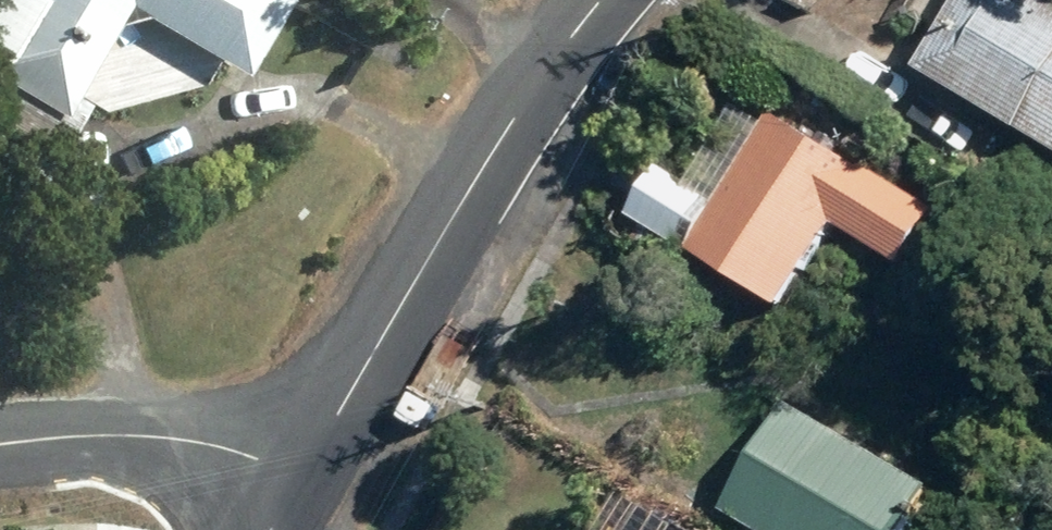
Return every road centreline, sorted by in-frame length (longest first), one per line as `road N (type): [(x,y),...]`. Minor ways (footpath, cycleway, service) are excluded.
road 1 (unclassified): [(299,481),(509,134),(604,0)]
road 2 (residential): [(299,481),(259,457),(195,441),(122,436),(0,445)]

